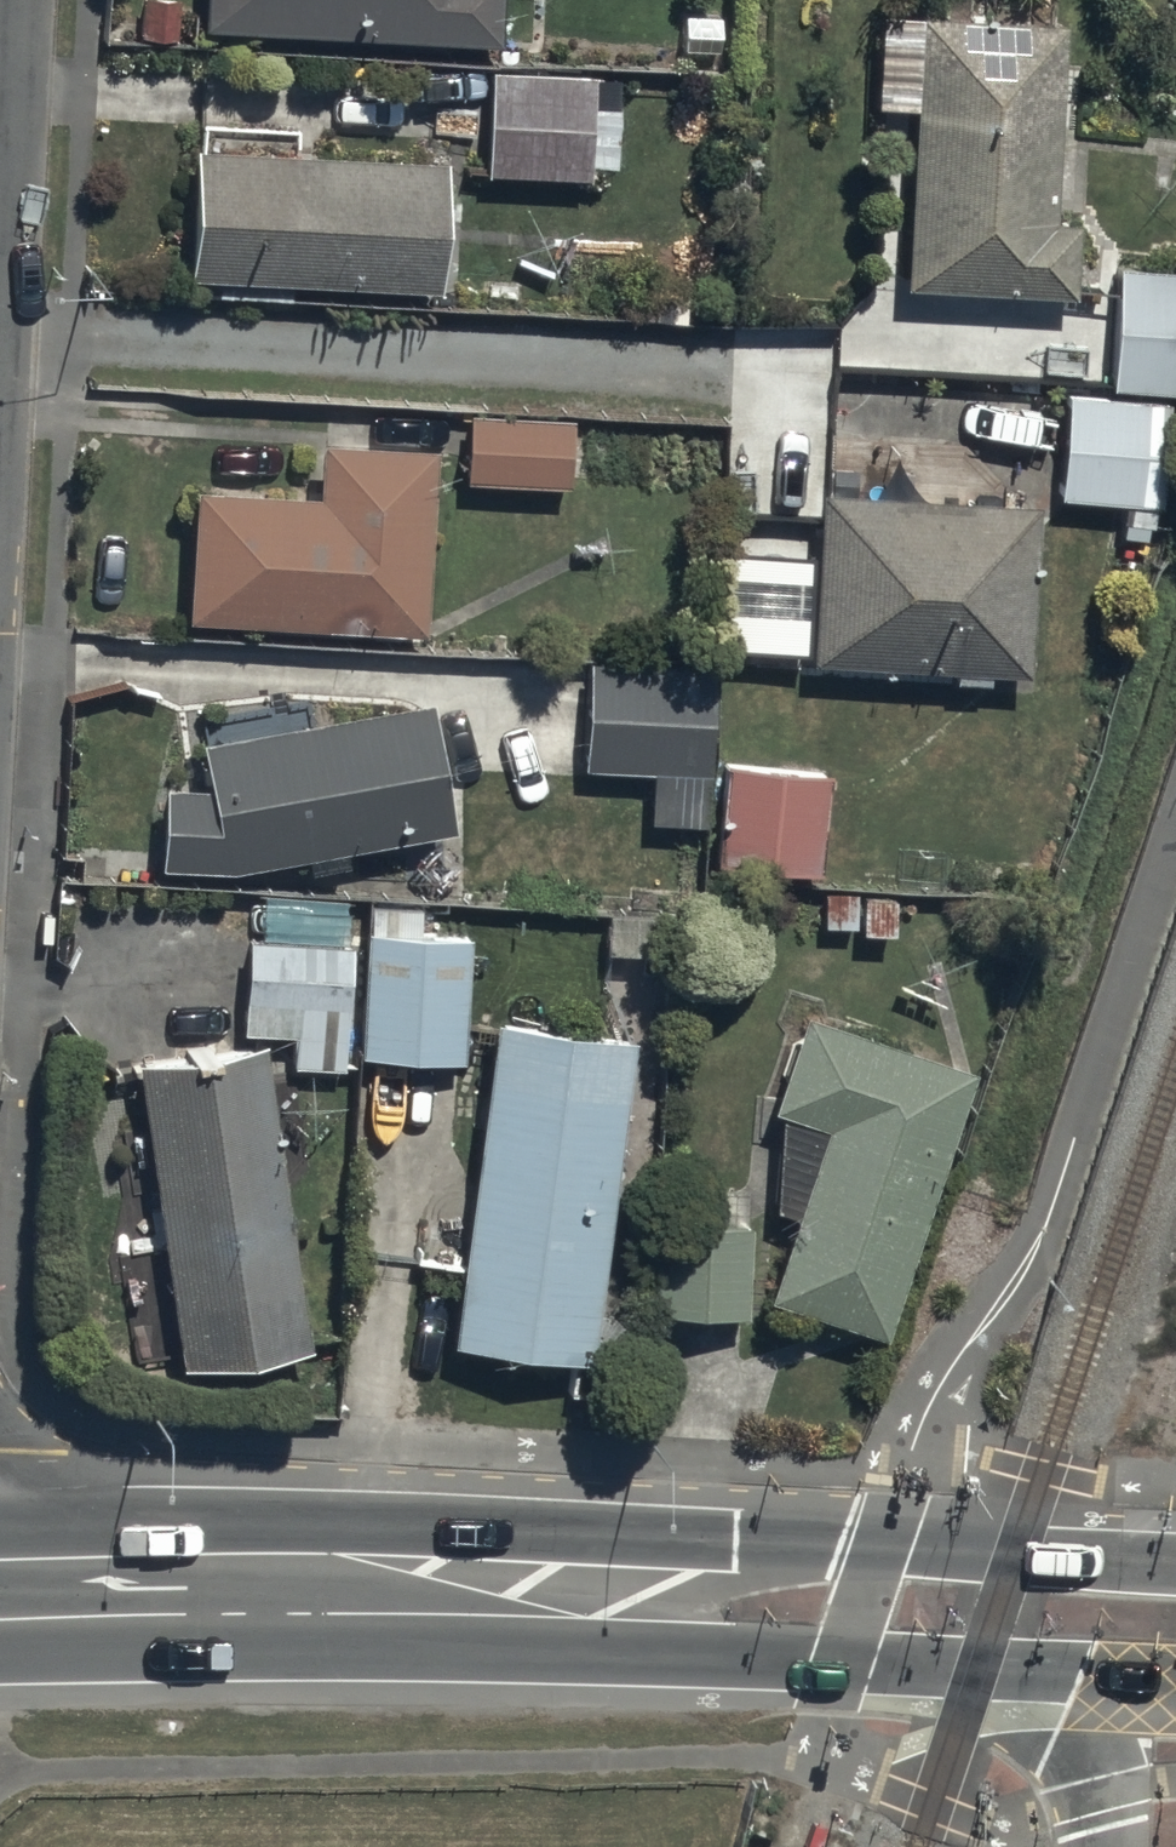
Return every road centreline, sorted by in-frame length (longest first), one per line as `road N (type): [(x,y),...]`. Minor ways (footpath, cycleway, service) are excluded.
road 1 (primary): [(416,1579),(877,1559),(1175,1571)]
road 2 (primary): [(1053,1683),(595,1634),(416,1579)]
road 3 (primary): [(0,1580),(416,1579)]
road 4 (residential): [(1103,1846),(1095,1797),(1053,1683)]
road 5 (primary): [(1175,1690),(1053,1683)]

